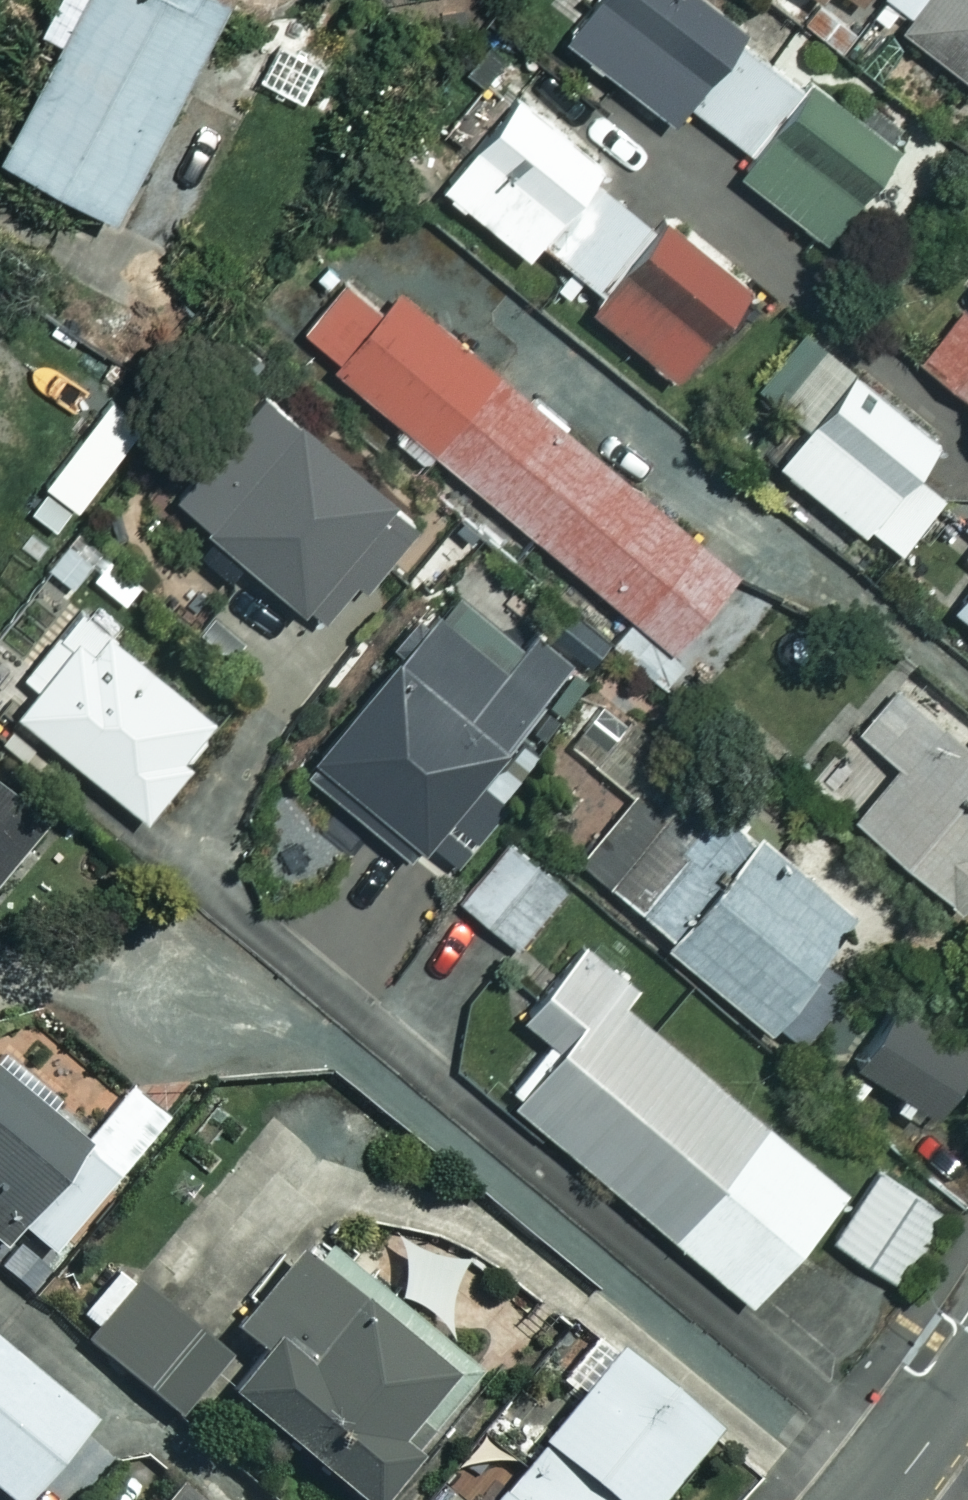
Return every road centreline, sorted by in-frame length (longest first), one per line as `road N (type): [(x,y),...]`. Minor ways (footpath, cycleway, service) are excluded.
road 1 (residential): [(885,1499),(967,1384)]

